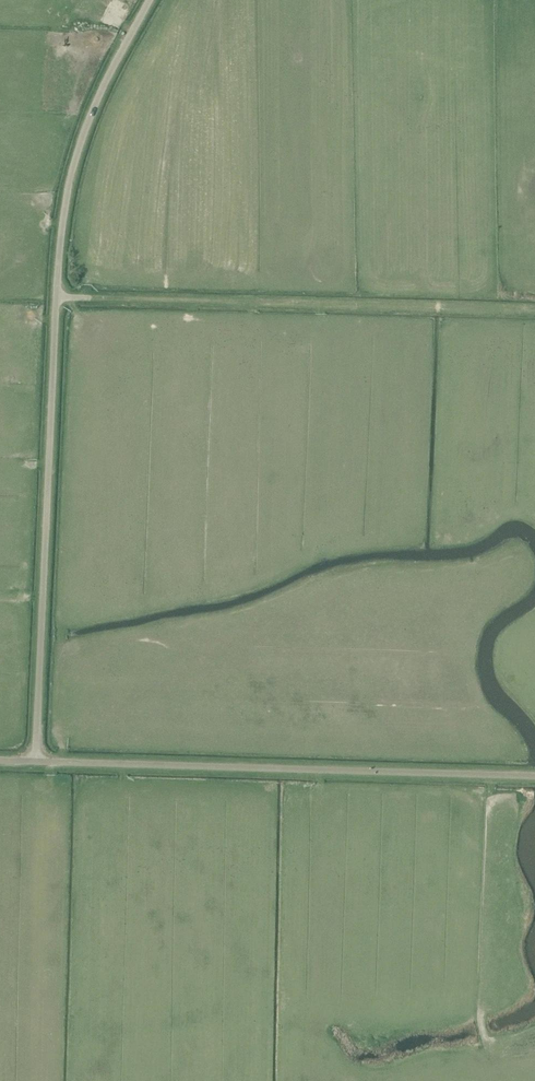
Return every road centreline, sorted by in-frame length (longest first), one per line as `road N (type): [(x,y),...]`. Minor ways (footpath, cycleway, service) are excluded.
road 1 (unclassified): [(39,766),(69,204),(89,119),(148,0)]
road 2 (unclassified): [(534,781),(39,766)]
road 3 (track): [(534,313),(93,301)]

